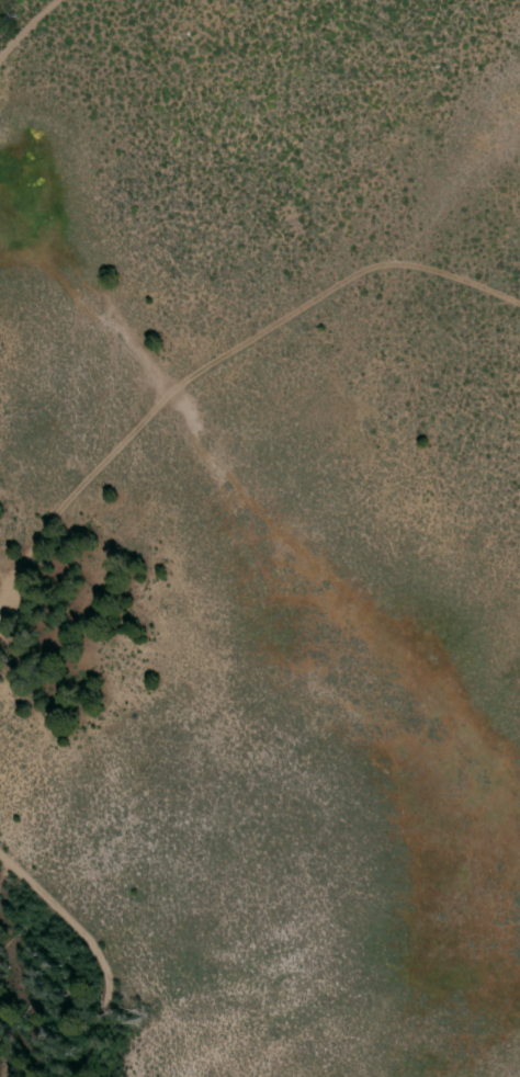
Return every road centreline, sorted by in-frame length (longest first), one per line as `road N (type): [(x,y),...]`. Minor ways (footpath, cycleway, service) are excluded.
road 1 (track): [(519,301),(419,264),(349,280),(152,421),(65,518),(0,625)]
road 2 (track): [(81,1076),(99,1021),(92,962),(63,910),(0,858)]

